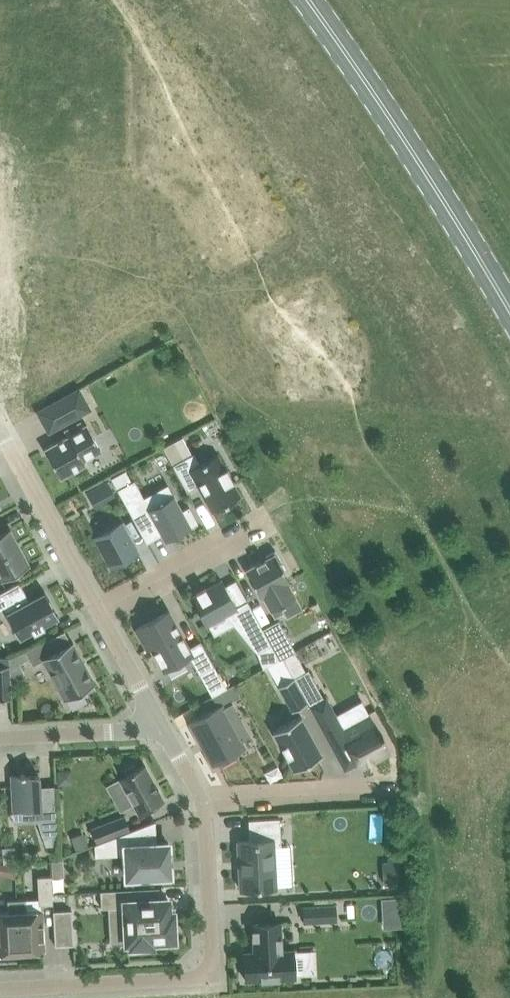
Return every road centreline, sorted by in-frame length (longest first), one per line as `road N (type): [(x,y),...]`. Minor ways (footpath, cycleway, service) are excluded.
road 1 (residential): [(0,989),(212,977),(202,801)]
road 2 (primary): [(509,311),(309,0)]
road 3 (residential): [(100,612),(0,433)]
road 4 (residential): [(202,801),(390,790)]
road 5 (residential): [(263,522),(100,612)]
road 6 (residential): [(0,737),(163,727)]
road 7 (residential): [(163,727),(100,612)]

